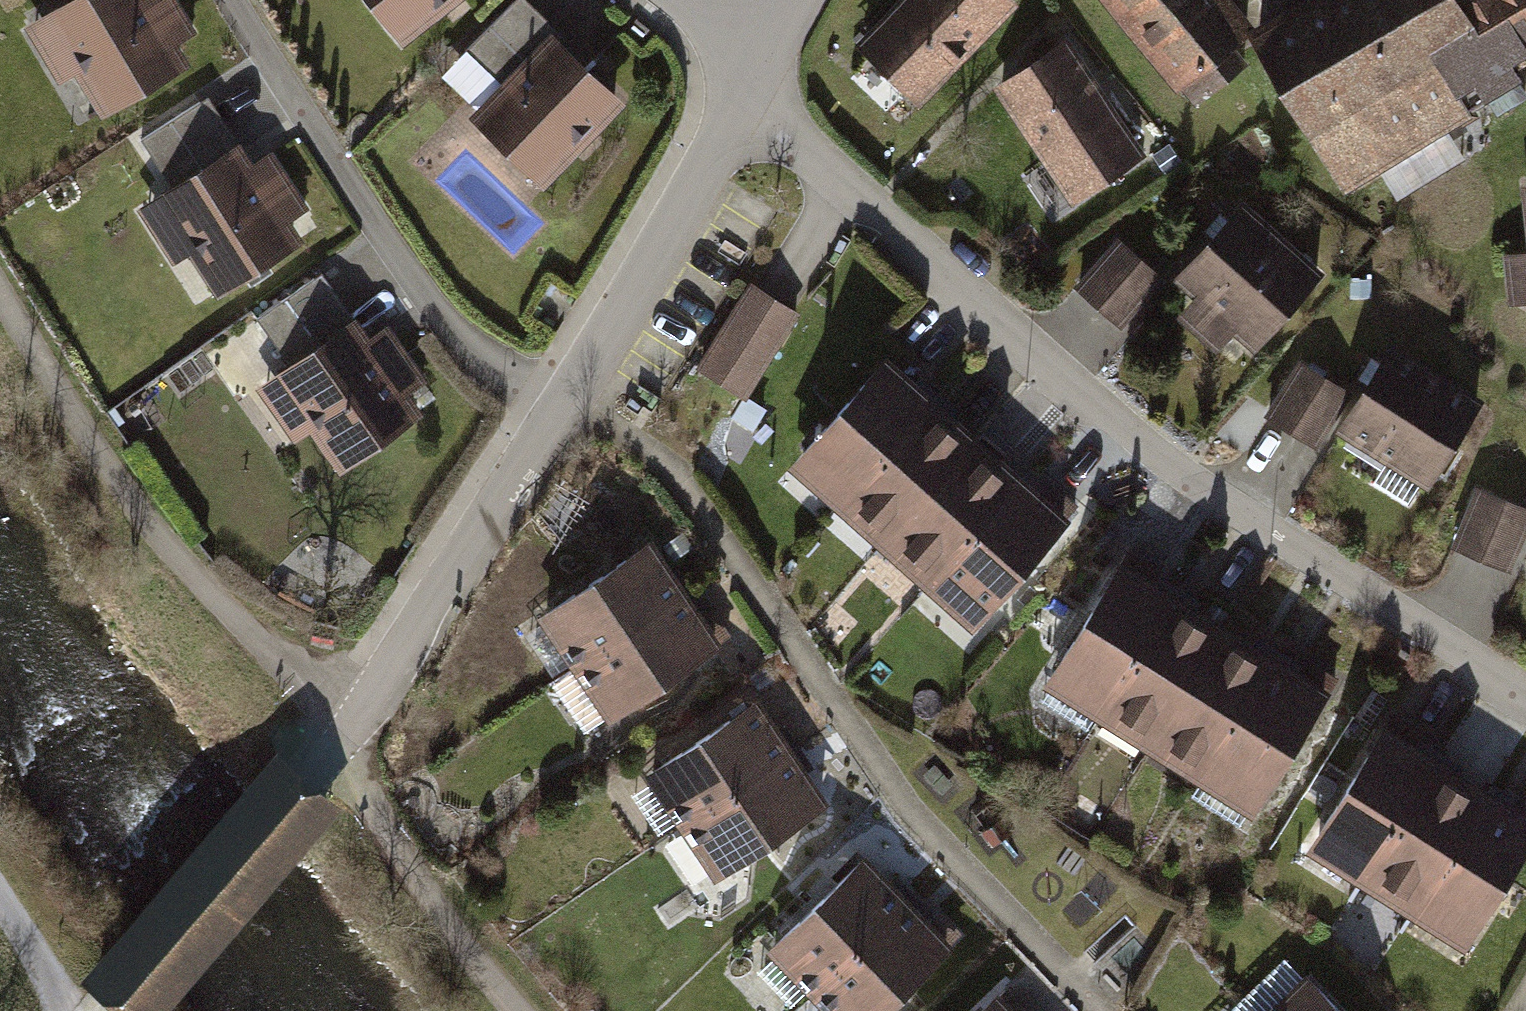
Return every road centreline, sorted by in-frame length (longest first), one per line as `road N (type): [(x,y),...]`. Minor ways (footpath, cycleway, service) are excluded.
road 1 (residential): [(767,50),(795,137),(1180,475),(1525,687)]
road 2 (track): [(0,292),(153,526),(298,681),(384,825),(518,1010)]
road 3 (residential): [(568,402),(337,746),(113,1010)]
road 4 (residential): [(568,402),(454,336),(231,0)]
road 5 (residential): [(767,50),(717,153),(568,402)]
road 6 (track): [(68,1010),(0,901)]

